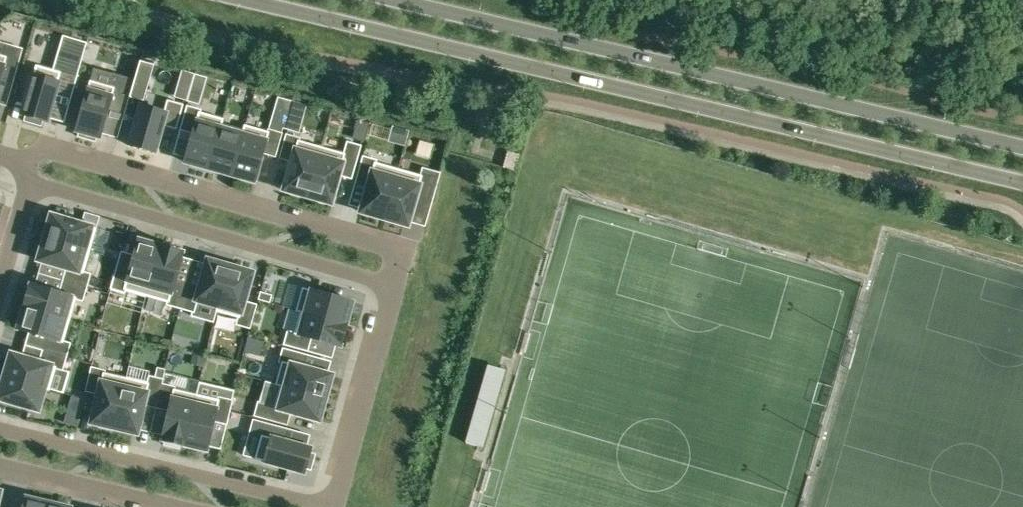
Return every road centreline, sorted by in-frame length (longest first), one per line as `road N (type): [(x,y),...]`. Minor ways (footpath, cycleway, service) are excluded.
road 1 (secondary): [(234,0),(1022,184)]
road 2 (secondary): [(1022,148),(384,0)]
road 3 (residential): [(390,284),(401,244),(69,147),(39,159)]
road 4 (residential): [(31,184),(390,284)]
road 5 (residential): [(333,504),(0,427)]
road 6 (residential): [(333,504),(390,284)]
road 7 (residential): [(0,464),(172,506)]

